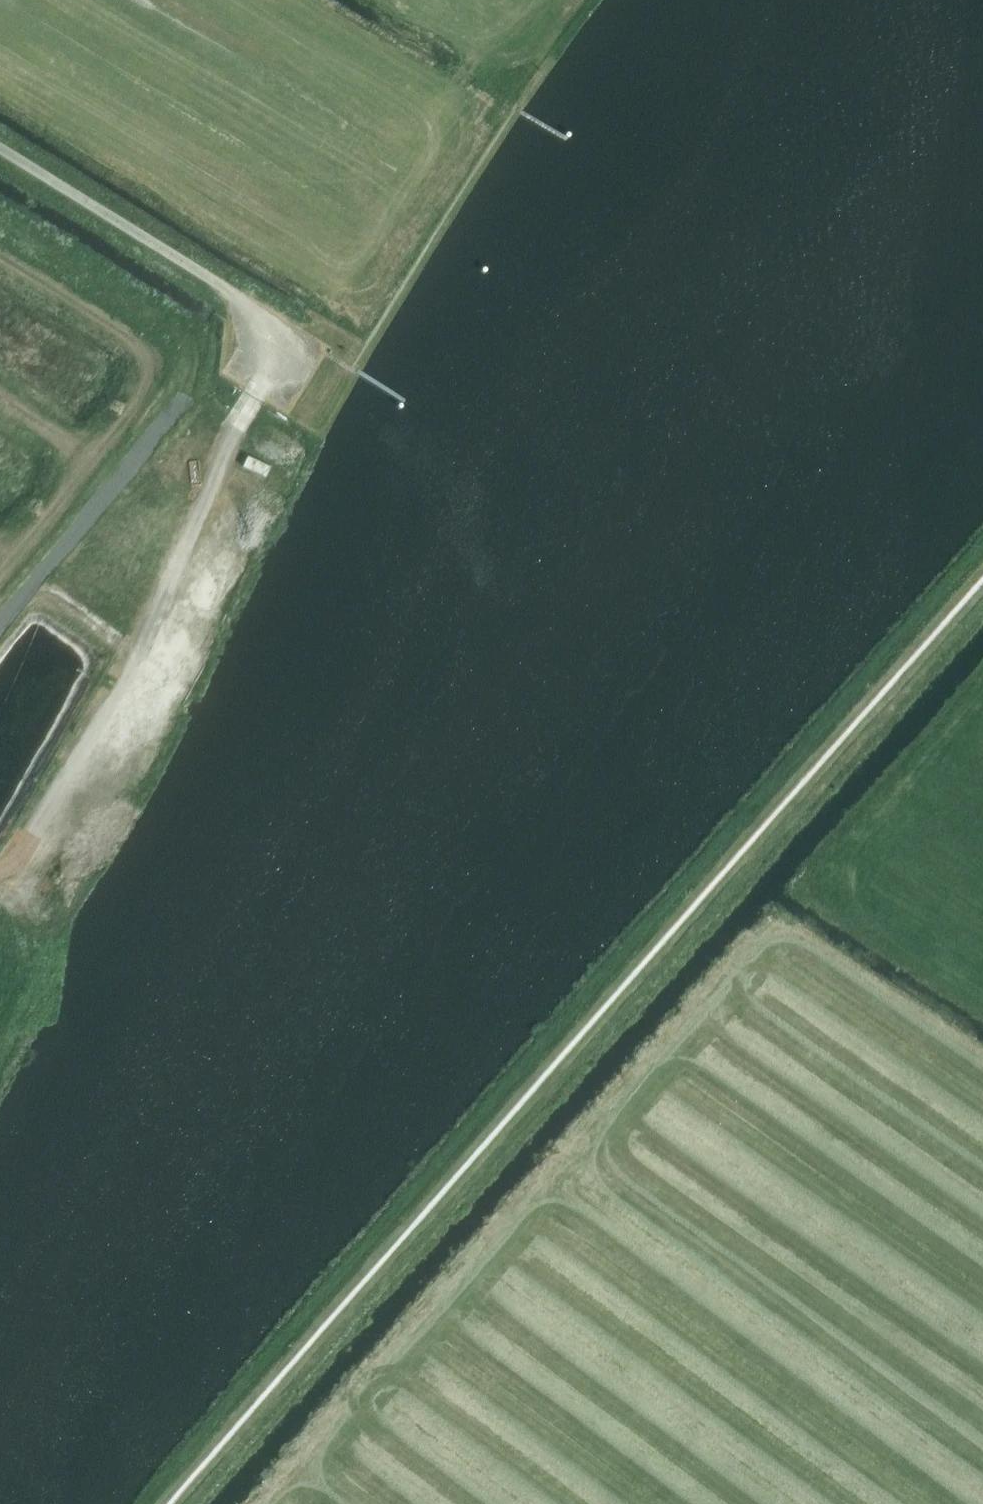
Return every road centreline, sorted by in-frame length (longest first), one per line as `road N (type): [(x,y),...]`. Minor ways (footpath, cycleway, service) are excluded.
road 1 (unclassified): [(318,352),(0,153)]

